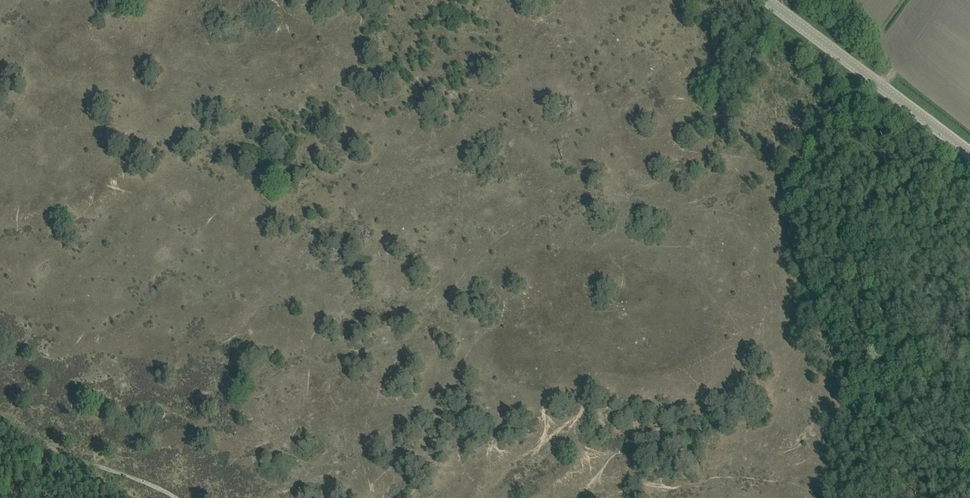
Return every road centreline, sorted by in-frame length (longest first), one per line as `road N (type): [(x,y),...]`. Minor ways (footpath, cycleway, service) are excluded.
road 1 (tertiary): [(969,152),(767,0)]
road 2 (track): [(183,497),(0,418)]

